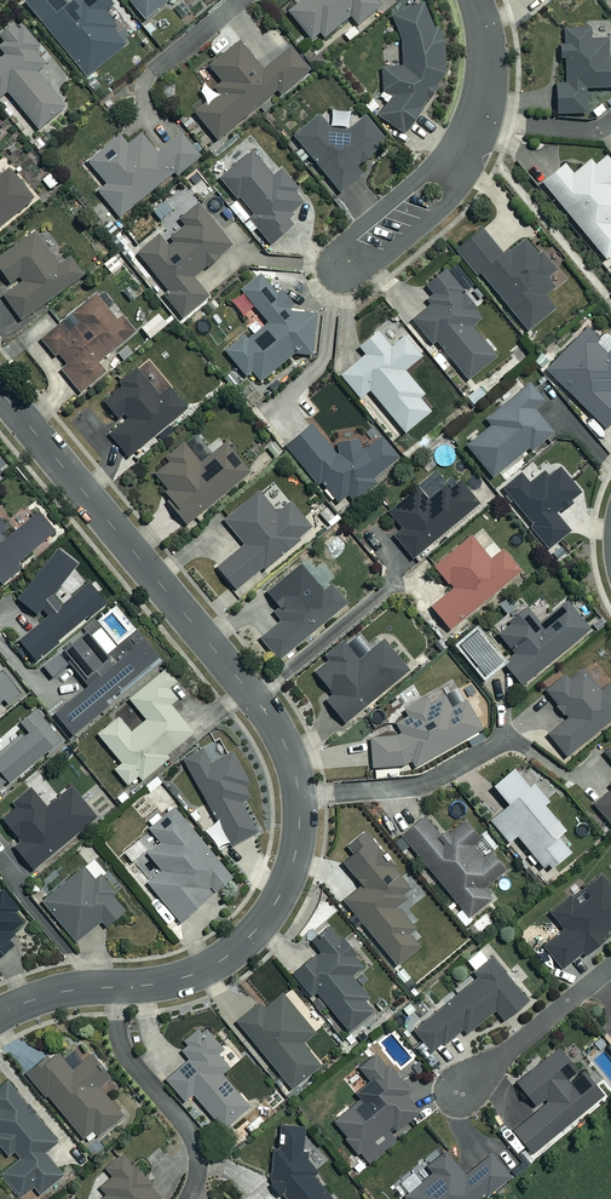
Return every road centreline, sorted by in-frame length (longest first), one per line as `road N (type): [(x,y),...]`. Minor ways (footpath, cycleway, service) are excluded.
road 1 (residential): [(0,1014),(61,991),(176,979),(223,959),(253,933),(285,884),(300,804),(291,760),(264,711),(0,391)]
road 2 (residential): [(459,154),(446,201),(423,227),(365,273),(347,277),(333,268),(336,248),(424,175)]
road 3 (residential): [(610,967),(458,1094)]
road 4 (residential): [(459,154),(479,118),(485,83),(475,0)]

